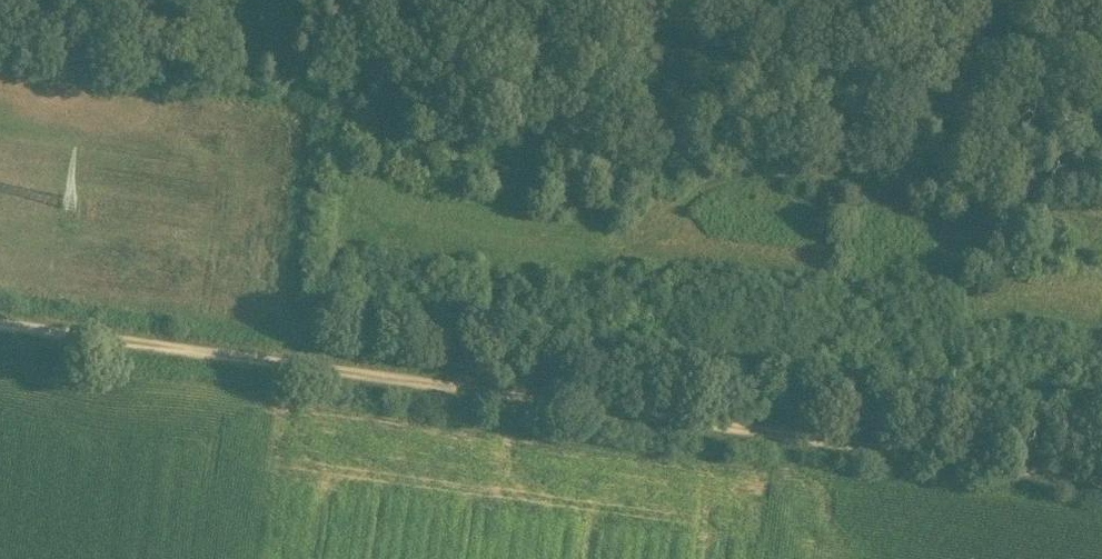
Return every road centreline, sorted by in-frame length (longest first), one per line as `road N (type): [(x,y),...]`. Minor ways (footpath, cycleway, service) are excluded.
road 1 (track): [(0,326),(1101,482)]

